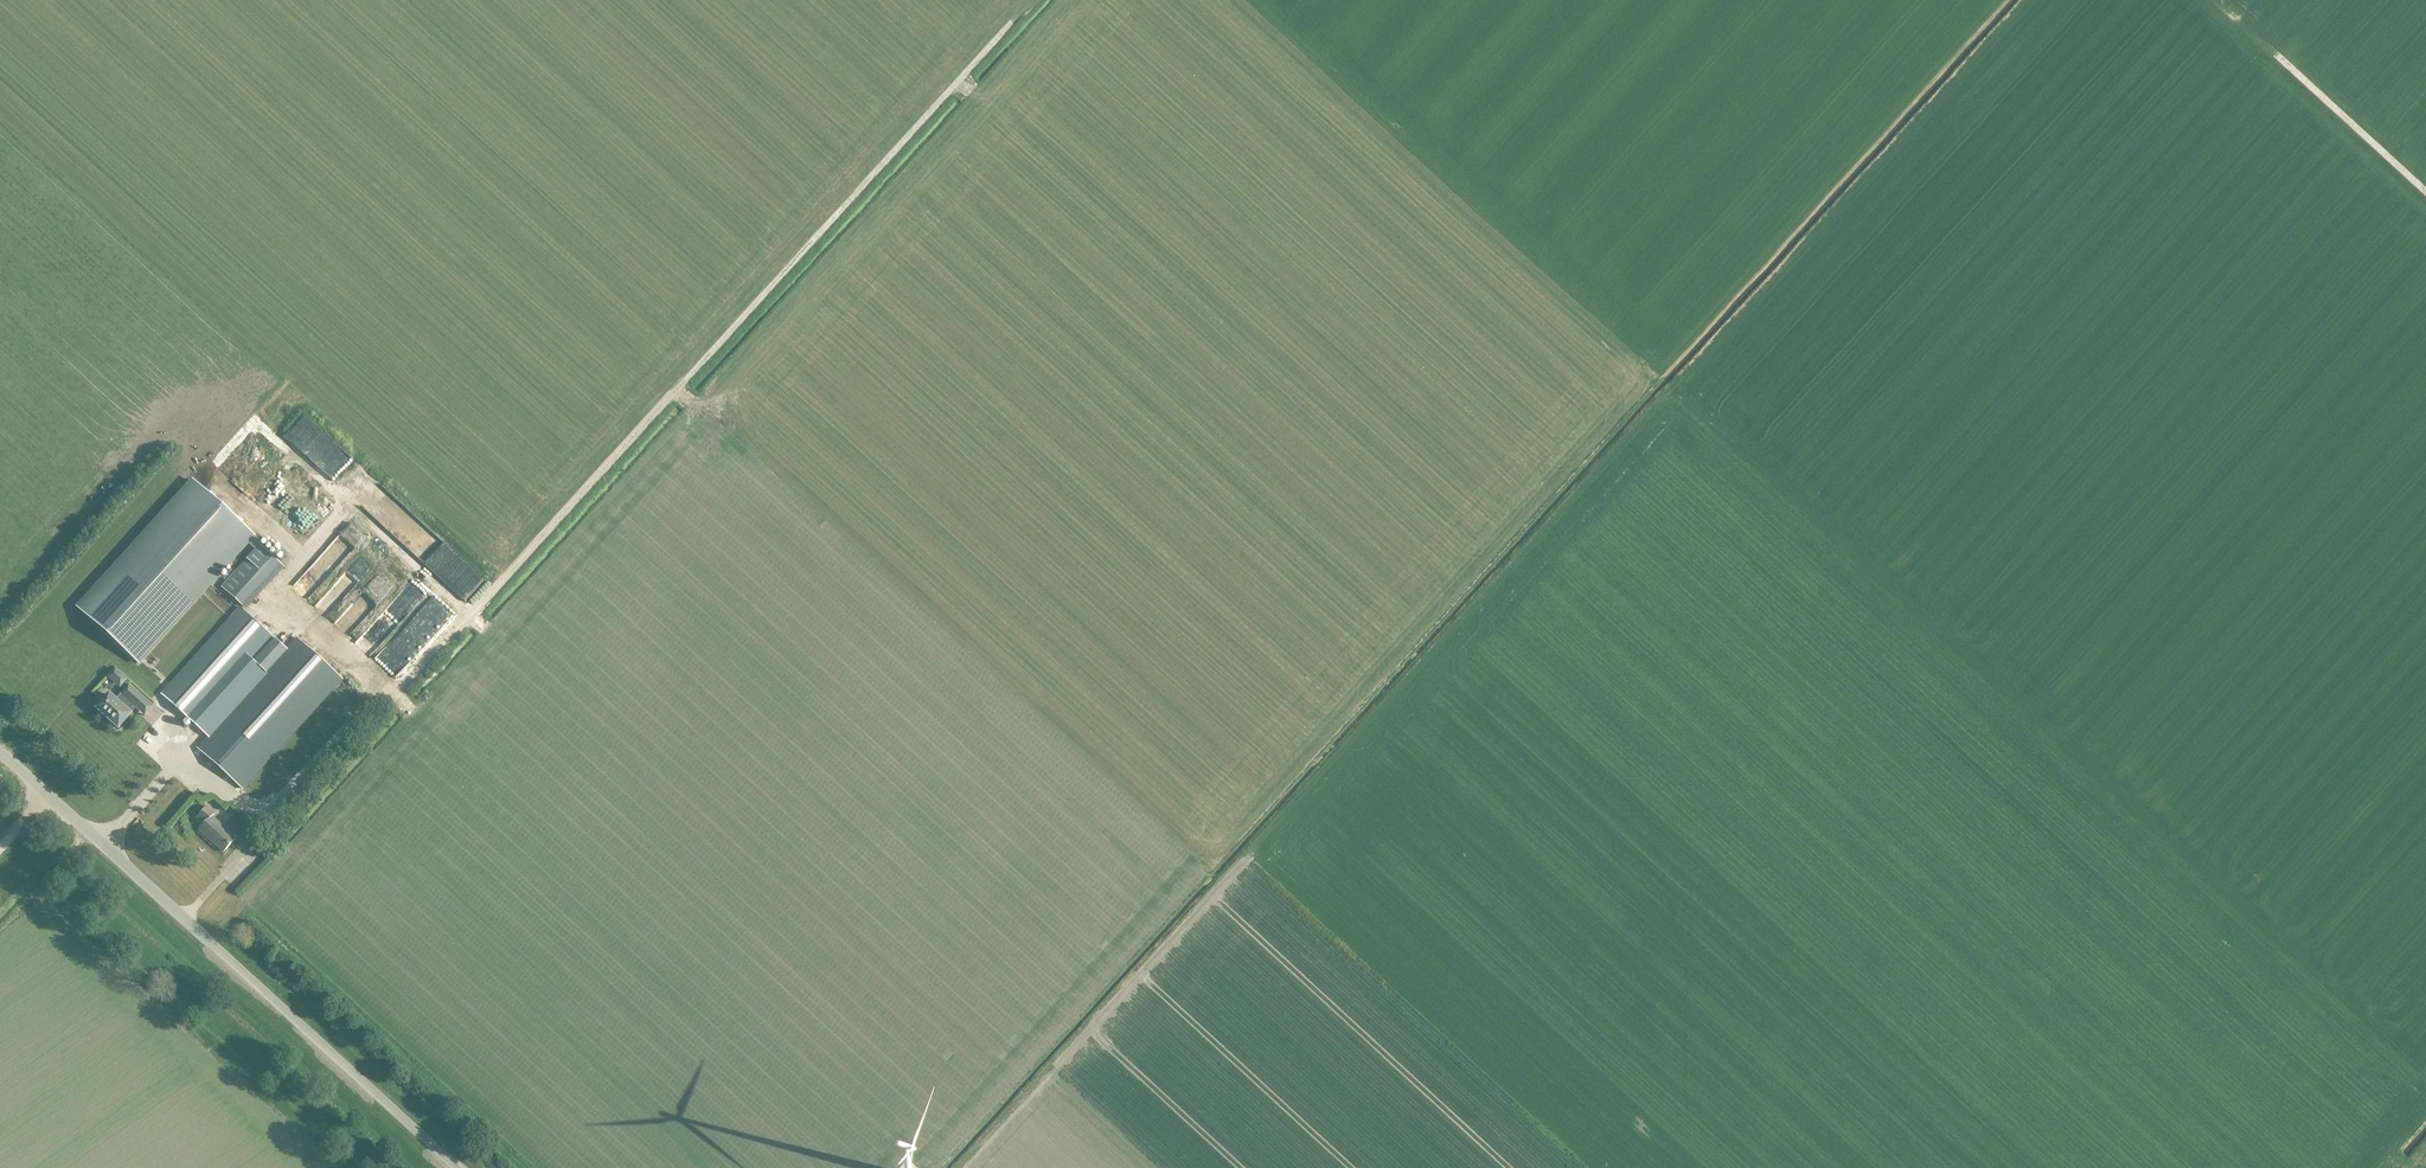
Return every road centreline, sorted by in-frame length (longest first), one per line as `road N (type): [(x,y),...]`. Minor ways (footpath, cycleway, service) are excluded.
road 1 (unclassified): [(455,1167),(0,754)]
road 2 (track): [(2425,192),(2276,55)]

